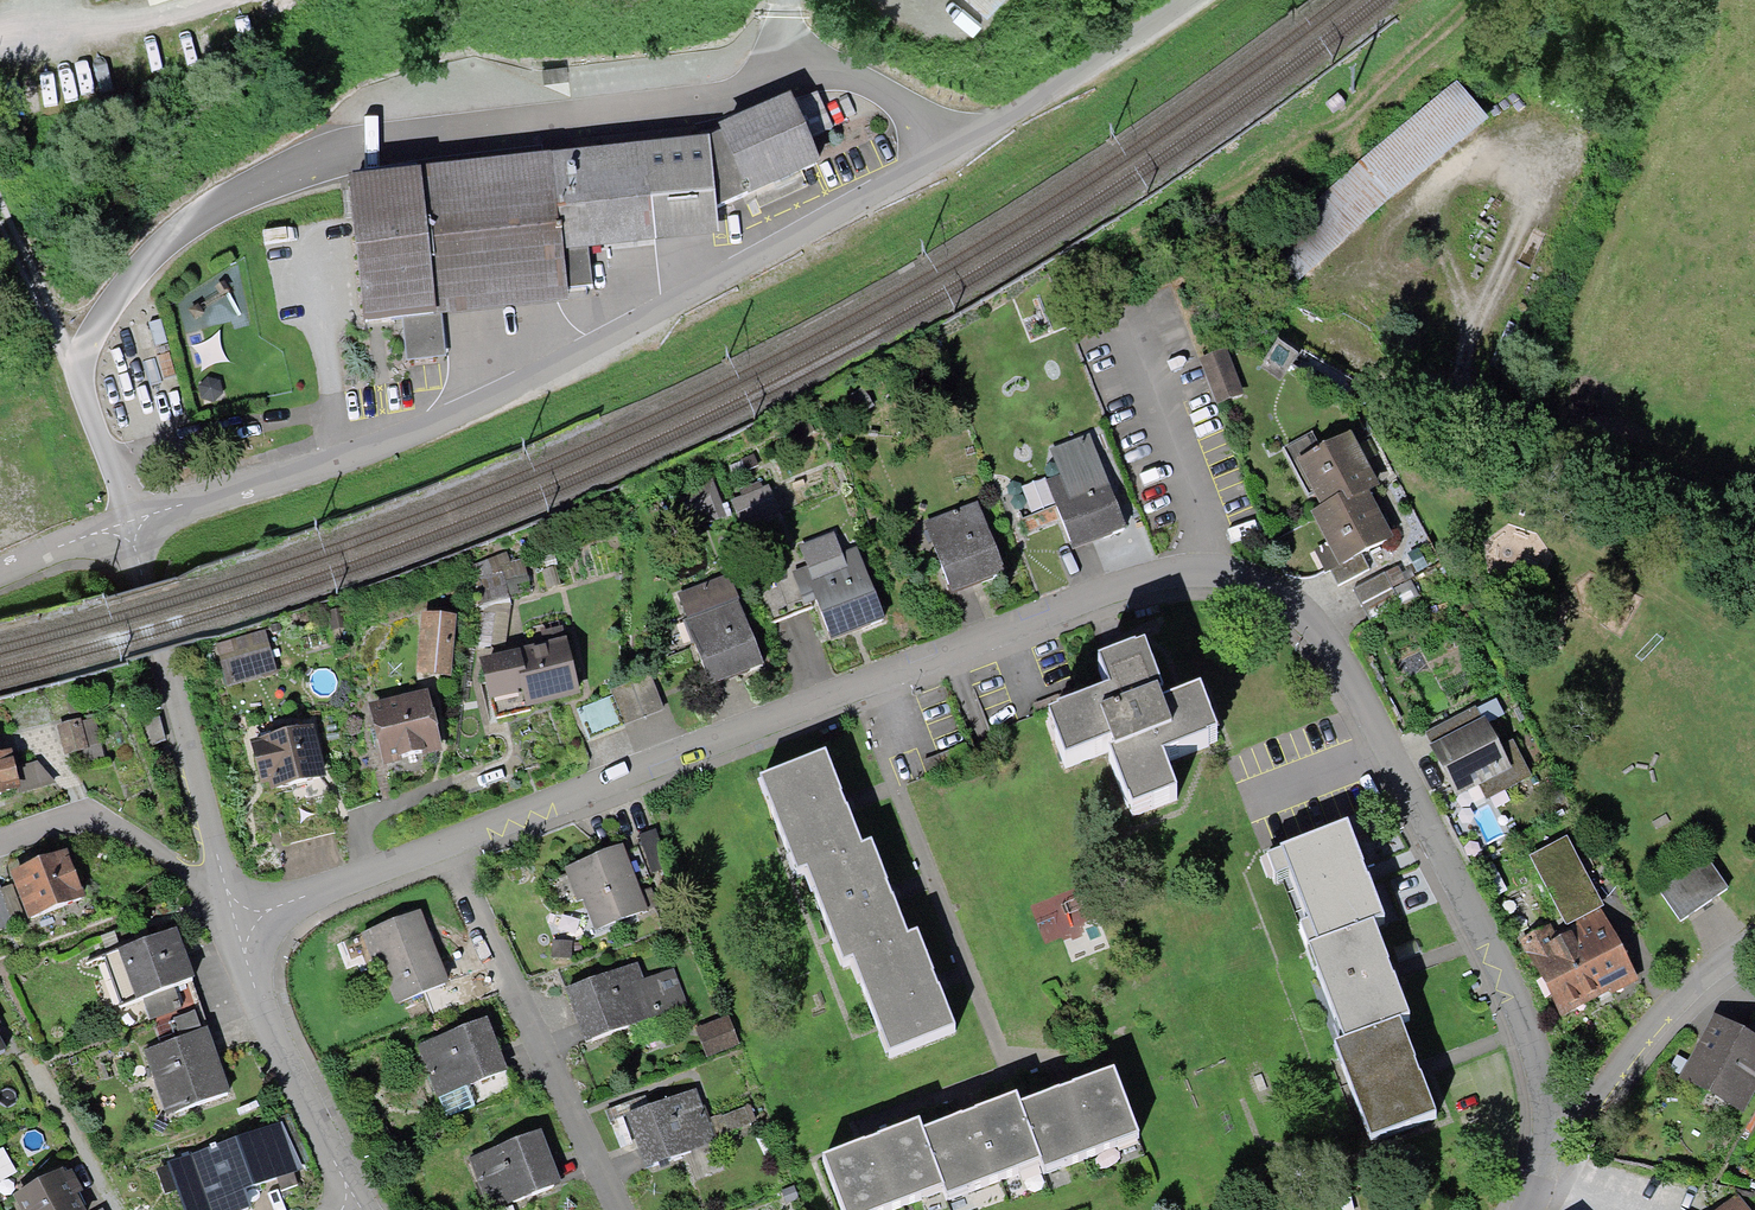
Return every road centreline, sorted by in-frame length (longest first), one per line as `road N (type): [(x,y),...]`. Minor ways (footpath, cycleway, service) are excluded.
road 1 (residential): [(446,849),(1148,576),(1238,570),(1281,589),(1361,688),(1511,993),(1549,1107)]
road 2 (residential): [(126,519),(296,479),(464,415),(715,292),(961,156),(1186,0)]
road 3 (residential): [(446,849),(605,1209)]
road 4 (residential): [(227,878),(126,519)]
road 5 (residential): [(358,1205),(248,978),(237,926)]
road 6 (residential): [(1754,943),(1713,972),(1596,1096),(1549,1107)]
road 7 (residential): [(0,844),(91,808),(227,878)]
road 8 (residential): [(237,926),(446,849)]
road 9 (track): [(0,36),(101,22),(180,0)]
road 10 (track): [(0,212),(75,361)]
road 11 (residential): [(0,573),(126,519)]

